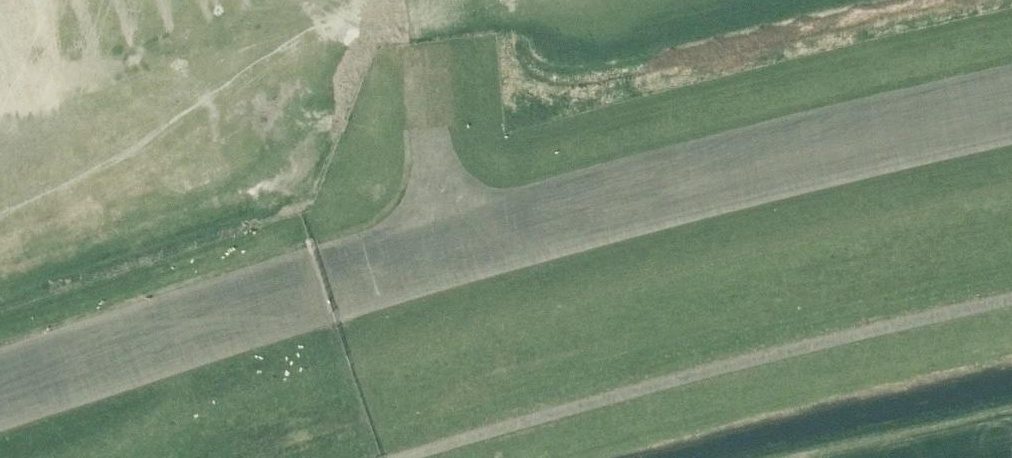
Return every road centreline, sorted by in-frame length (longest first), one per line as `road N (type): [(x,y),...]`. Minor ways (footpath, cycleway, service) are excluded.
road 1 (unclassified): [(401,457),(768,355),(1011,299)]

